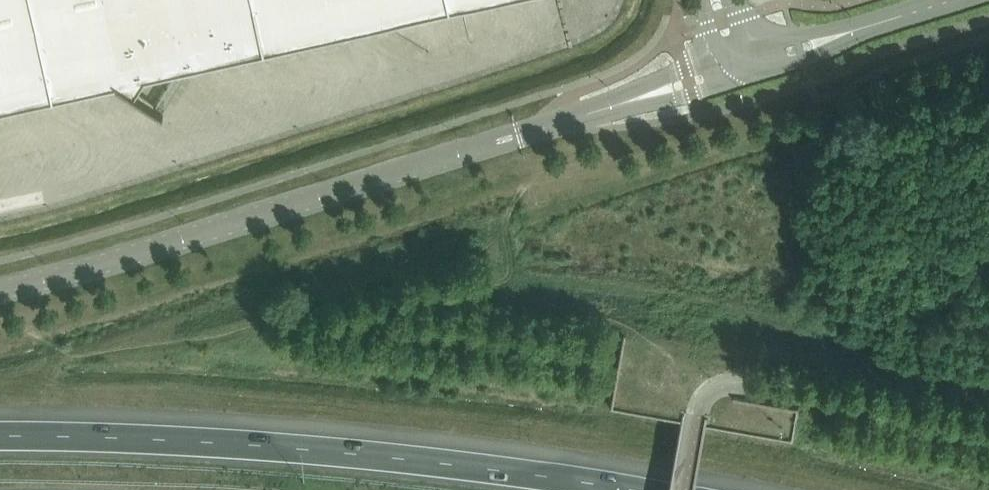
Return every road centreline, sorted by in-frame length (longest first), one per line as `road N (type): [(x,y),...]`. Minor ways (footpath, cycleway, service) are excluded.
road 1 (unclassified): [(0,289),(644,96)]
road 2 (motorway): [(634,489),(328,451),(0,436)]
road 3 (unclassified): [(744,67),(804,63),(855,29)]

